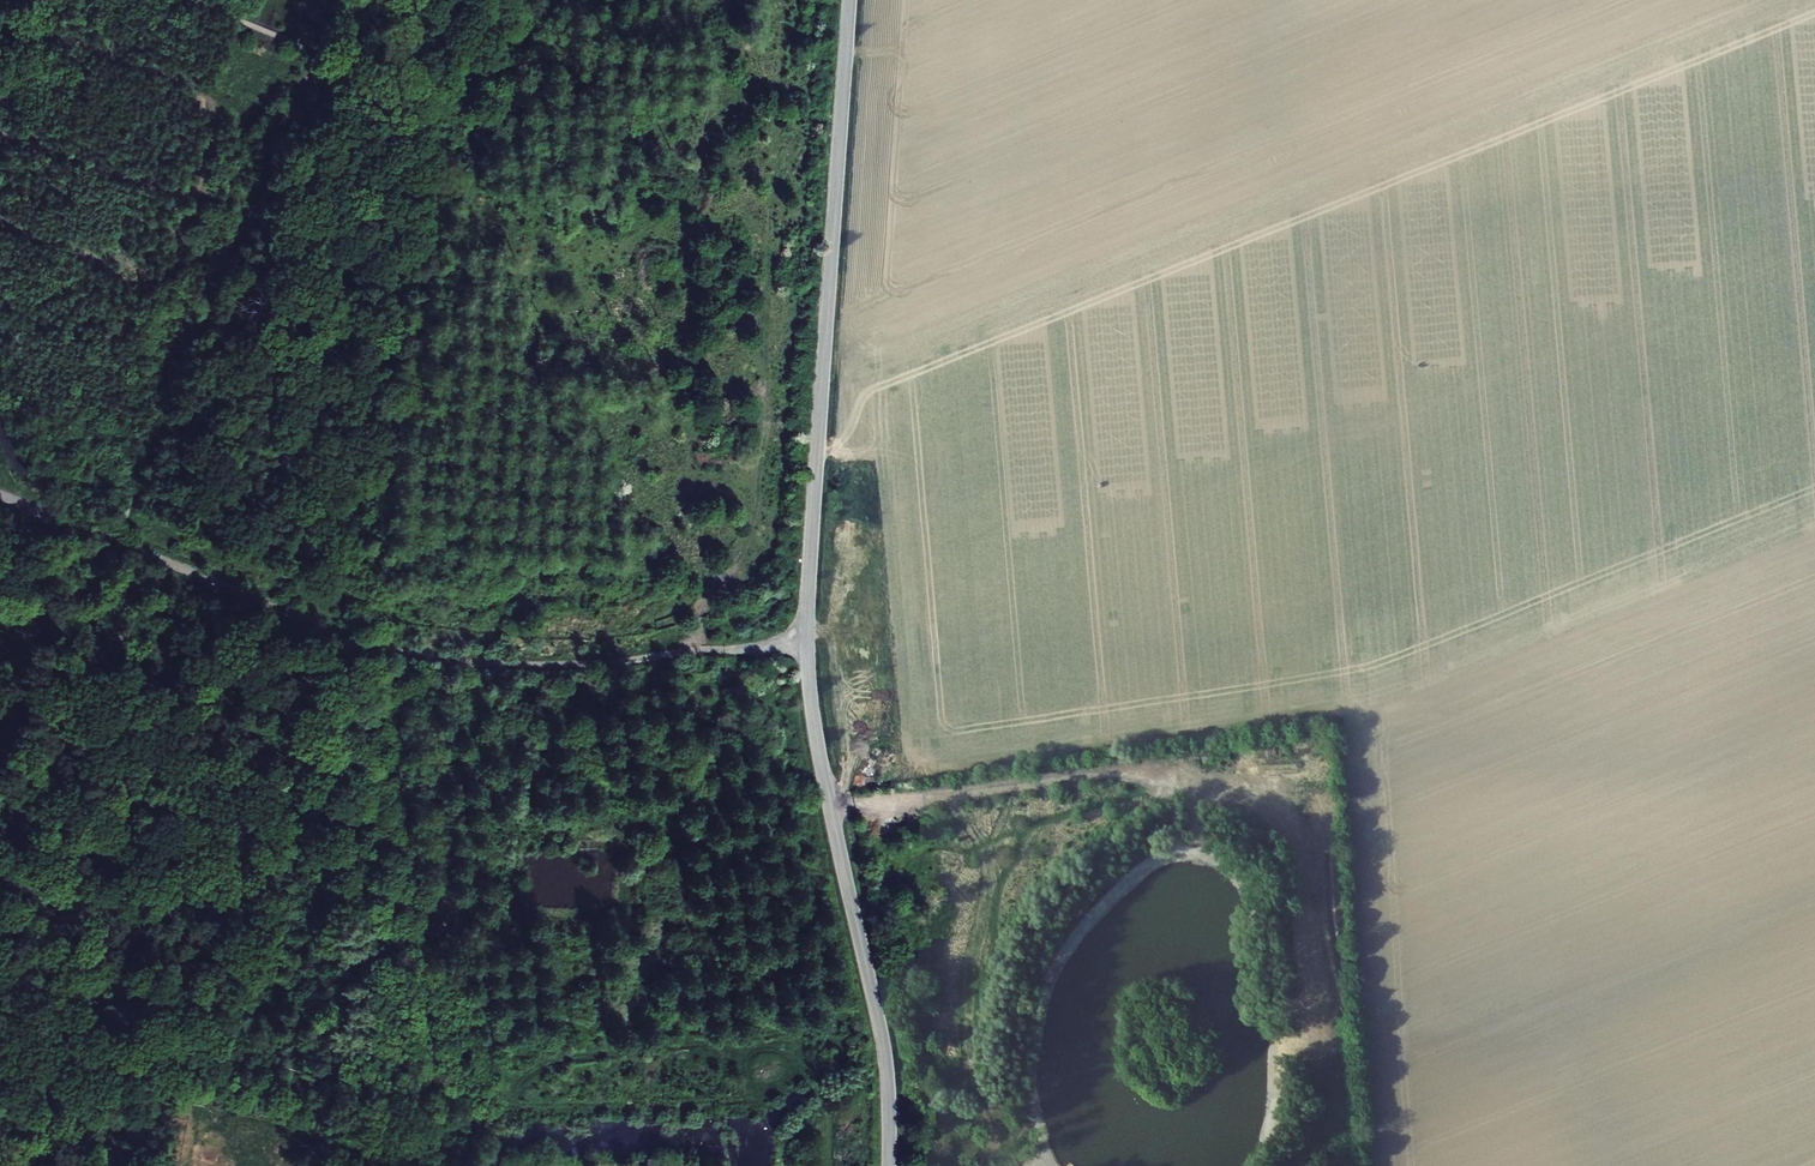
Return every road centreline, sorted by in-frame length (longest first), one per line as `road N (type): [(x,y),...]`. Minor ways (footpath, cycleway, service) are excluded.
road 1 (tertiary): [(889,1165),(884,1051),(819,750),(808,665),(850,0)]

